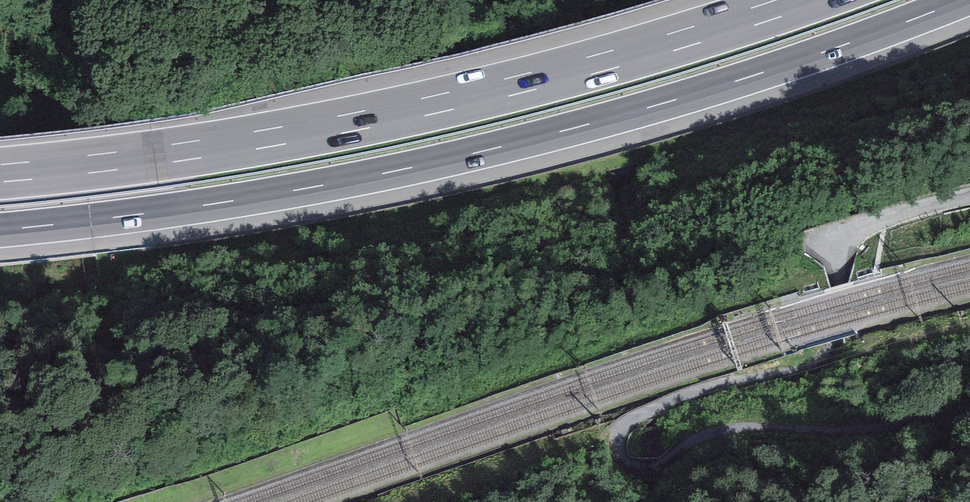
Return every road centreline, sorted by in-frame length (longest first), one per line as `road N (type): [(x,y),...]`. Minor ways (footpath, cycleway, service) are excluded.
road 1 (motorway): [(0,230),(226,202),(499,147),(750,77),(962,0)]
road 2 (motorway): [(801,0),(450,101),(223,146),(0,173)]
road 3 (track): [(612,437),(622,466),(645,470),(711,431),(746,423),(969,426)]
road 4 (track): [(841,234),(829,339),(818,365),(665,403),(623,422),(612,437)]
road 5 (unclassified): [(969,194),(841,234)]

